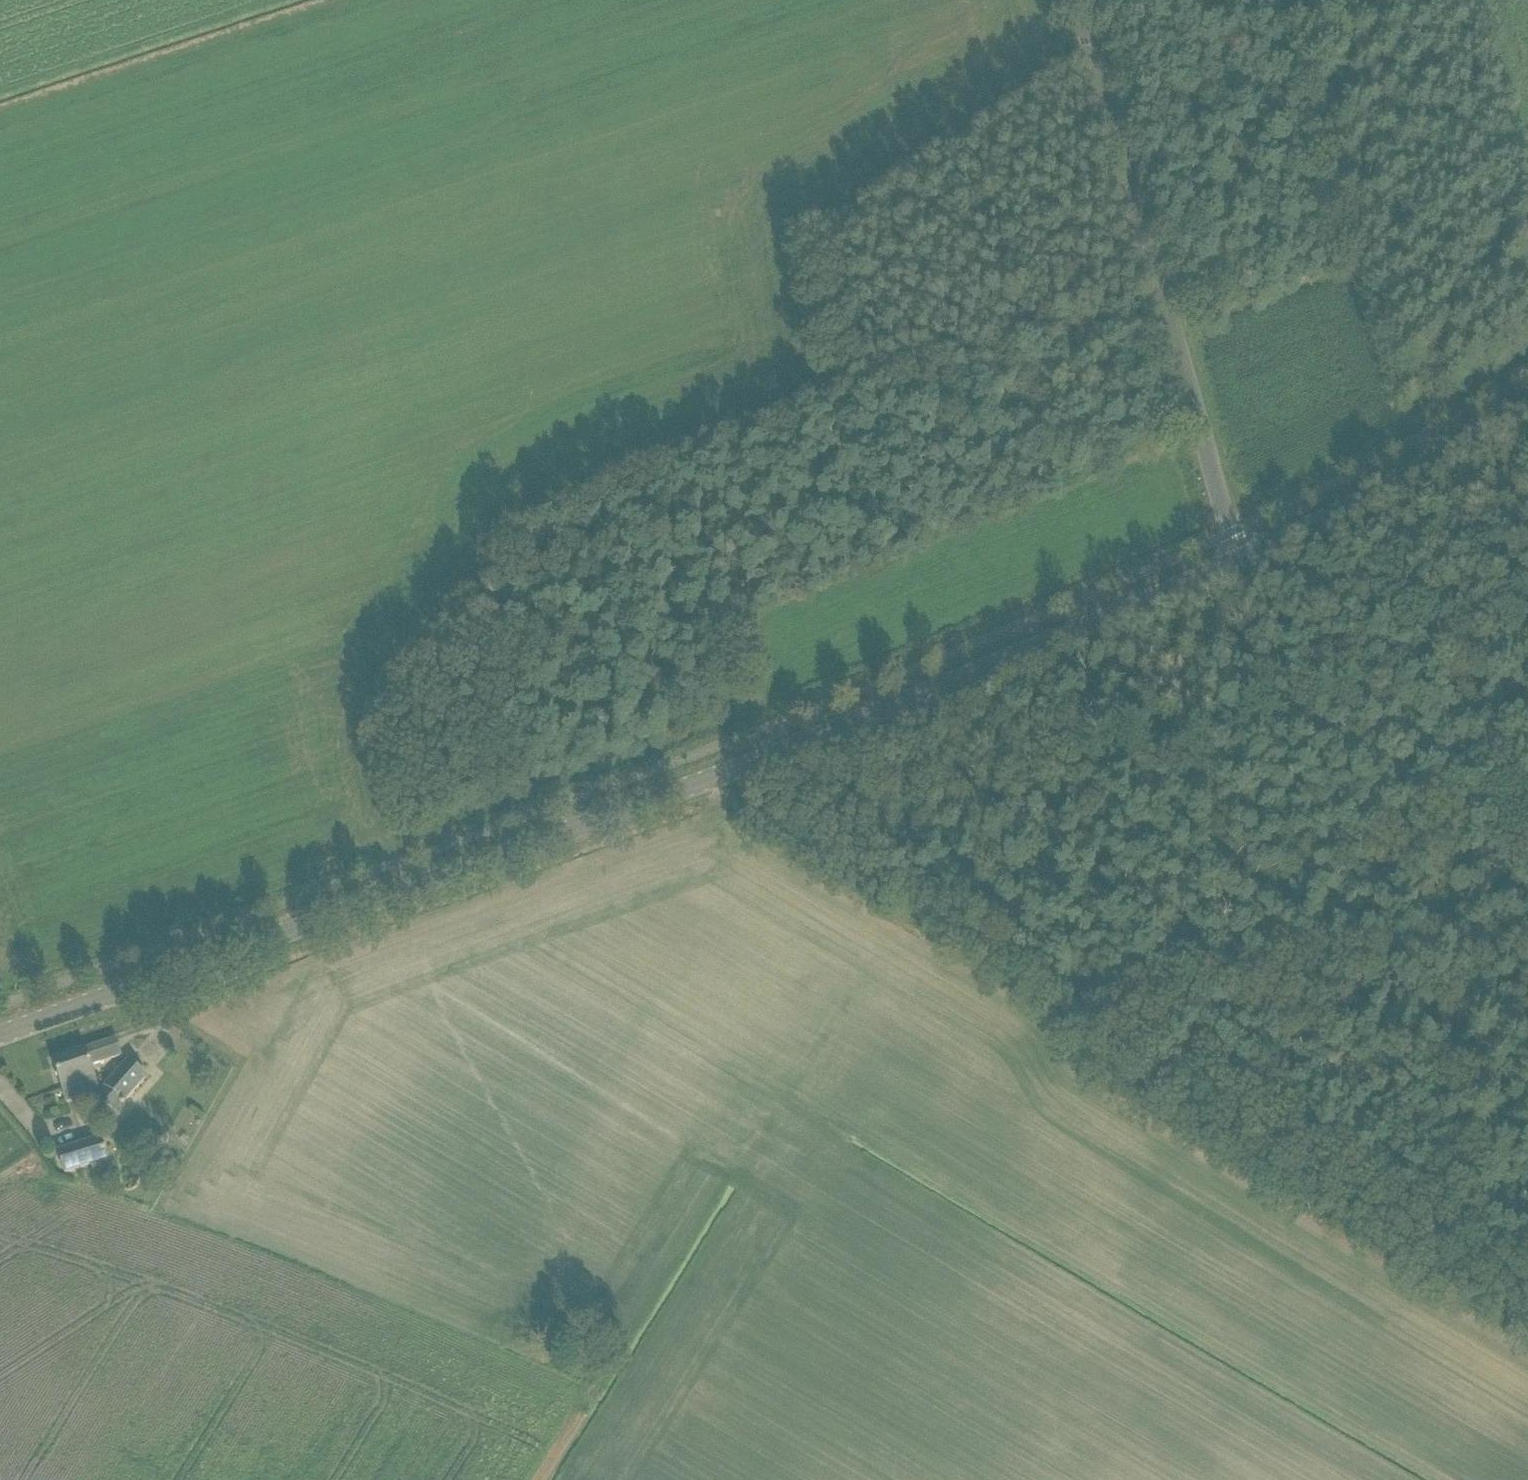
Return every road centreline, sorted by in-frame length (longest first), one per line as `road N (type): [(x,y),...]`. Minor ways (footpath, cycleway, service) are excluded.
road 1 (tertiary): [(0,1041),(908,704),(1239,561)]
road 2 (unclassified): [(1239,561),(1086,0)]
road 3 (tertiary): [(1239,561),(1527,412)]

